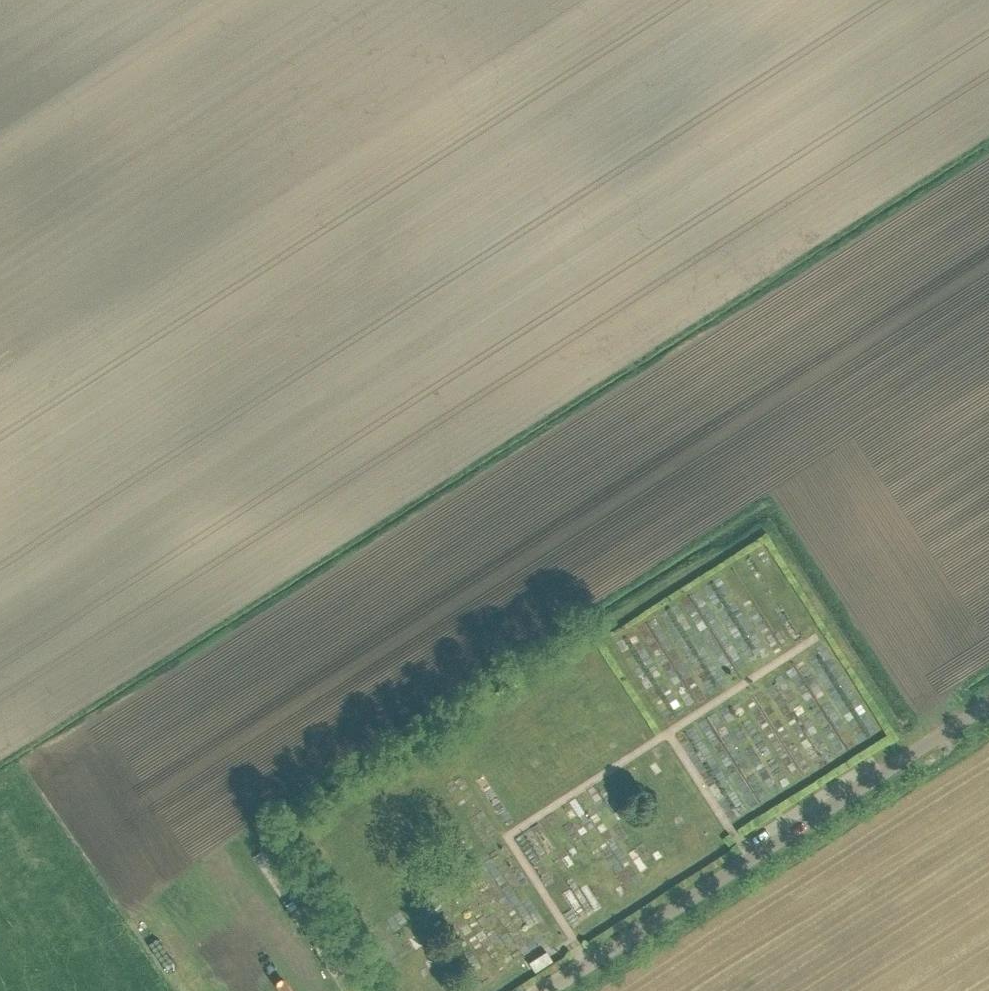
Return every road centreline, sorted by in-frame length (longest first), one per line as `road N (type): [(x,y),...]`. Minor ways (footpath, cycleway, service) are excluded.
road 1 (unclassified): [(535,990),(988,702)]
road 2 (track): [(351,990),(252,841)]

